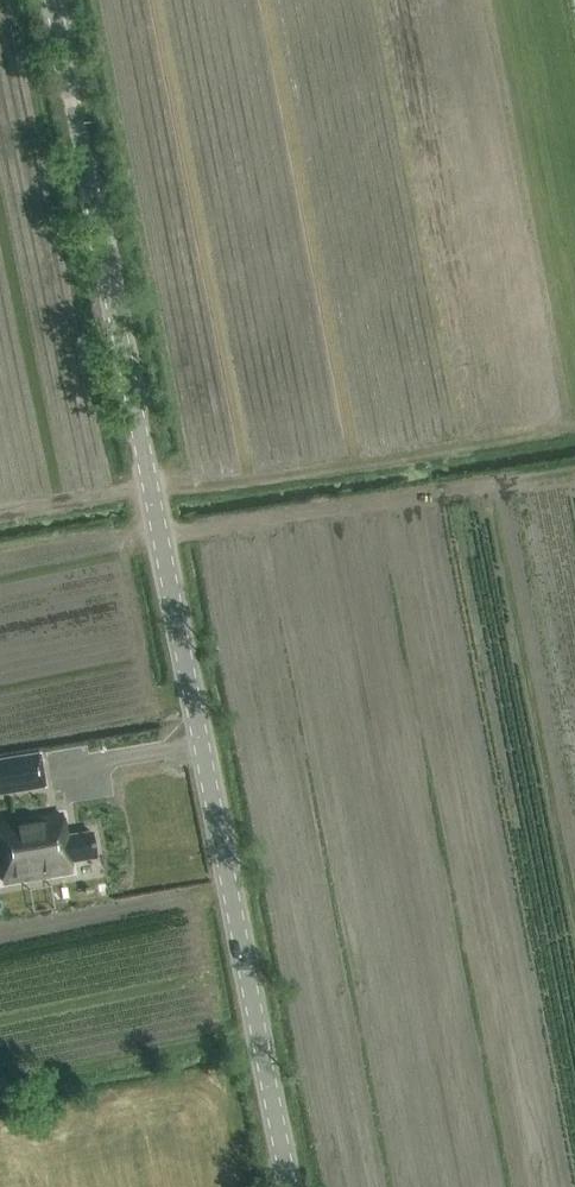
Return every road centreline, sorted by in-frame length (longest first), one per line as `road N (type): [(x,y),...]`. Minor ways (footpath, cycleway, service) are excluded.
road 1 (tertiary): [(288,1186),(50,0)]

